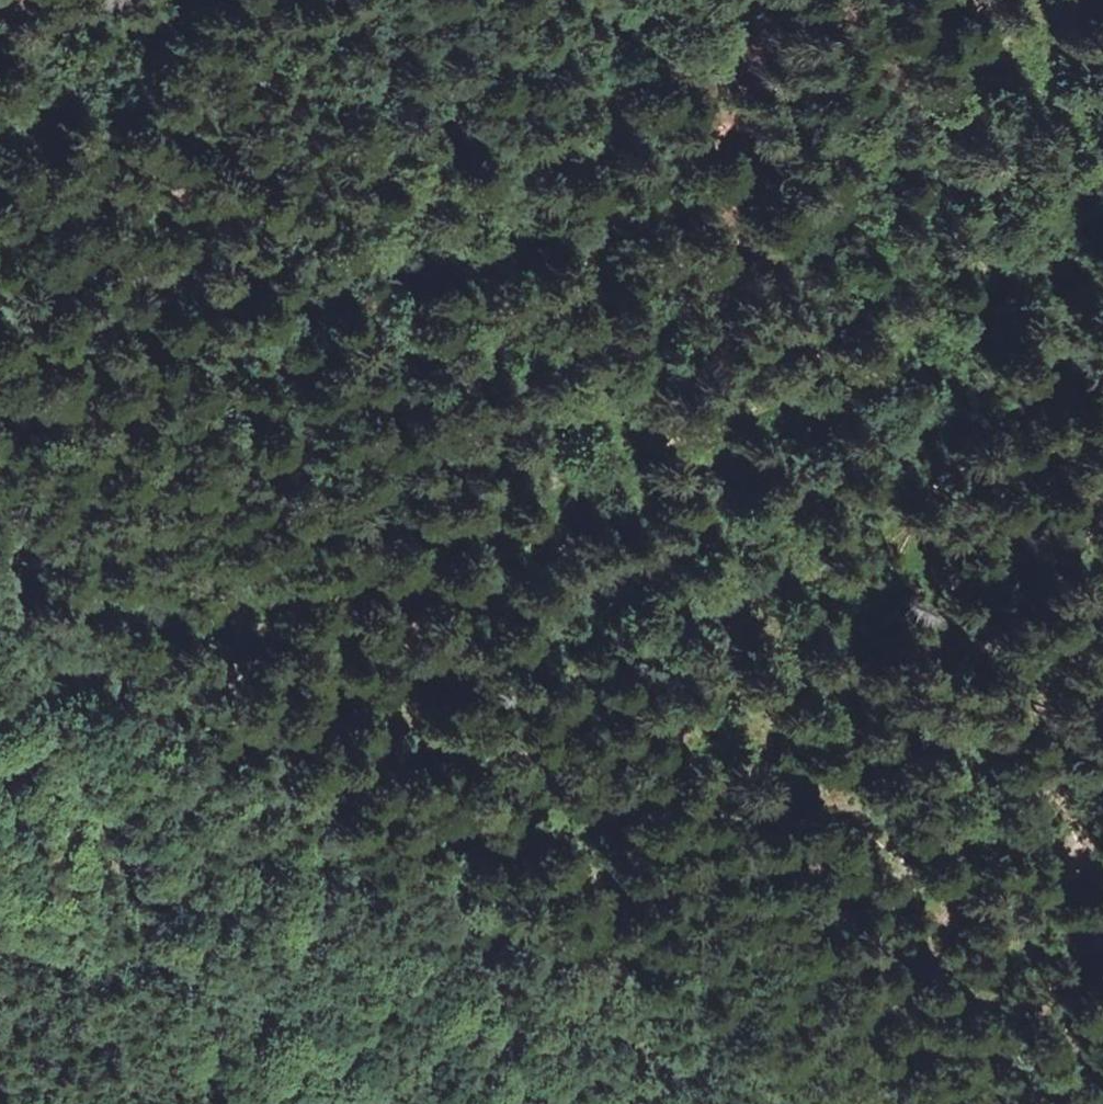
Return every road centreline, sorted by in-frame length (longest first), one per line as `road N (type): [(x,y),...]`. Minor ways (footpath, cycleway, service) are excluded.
road 1 (track): [(1064,0),(970,50),(968,156),(949,245),(897,314),(821,381),(610,472),(379,588),(276,597),(185,621),(0,695)]
road 2 (track): [(610,472),(593,376),(583,195),(592,0)]
road 3 (track): [(1102,903),(966,990),(925,1003),(879,1001)]
road 4 (track): [(161,0),(0,129)]

